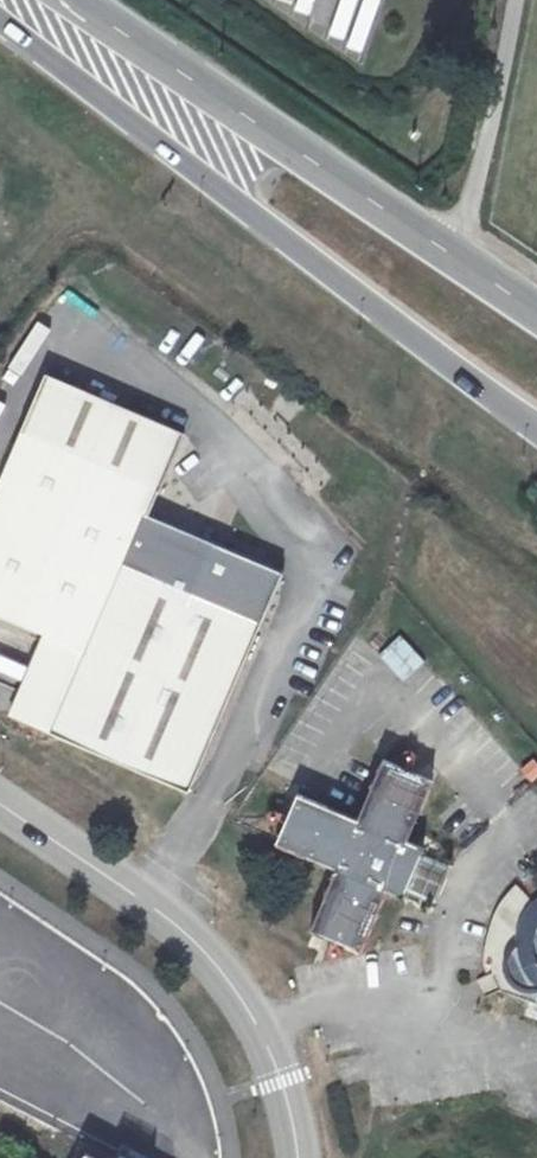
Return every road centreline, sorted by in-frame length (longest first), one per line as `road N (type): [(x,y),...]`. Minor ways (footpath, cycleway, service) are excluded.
road 1 (primary): [(0,12),(243,206),(536,415)]
road 2 (unclassified): [(0,807),(166,919),(221,972),(262,1030),(299,1157)]
road 3 (primary): [(450,252),(76,0)]
road 4 (unclassified): [(450,252),(471,212),(520,0)]

